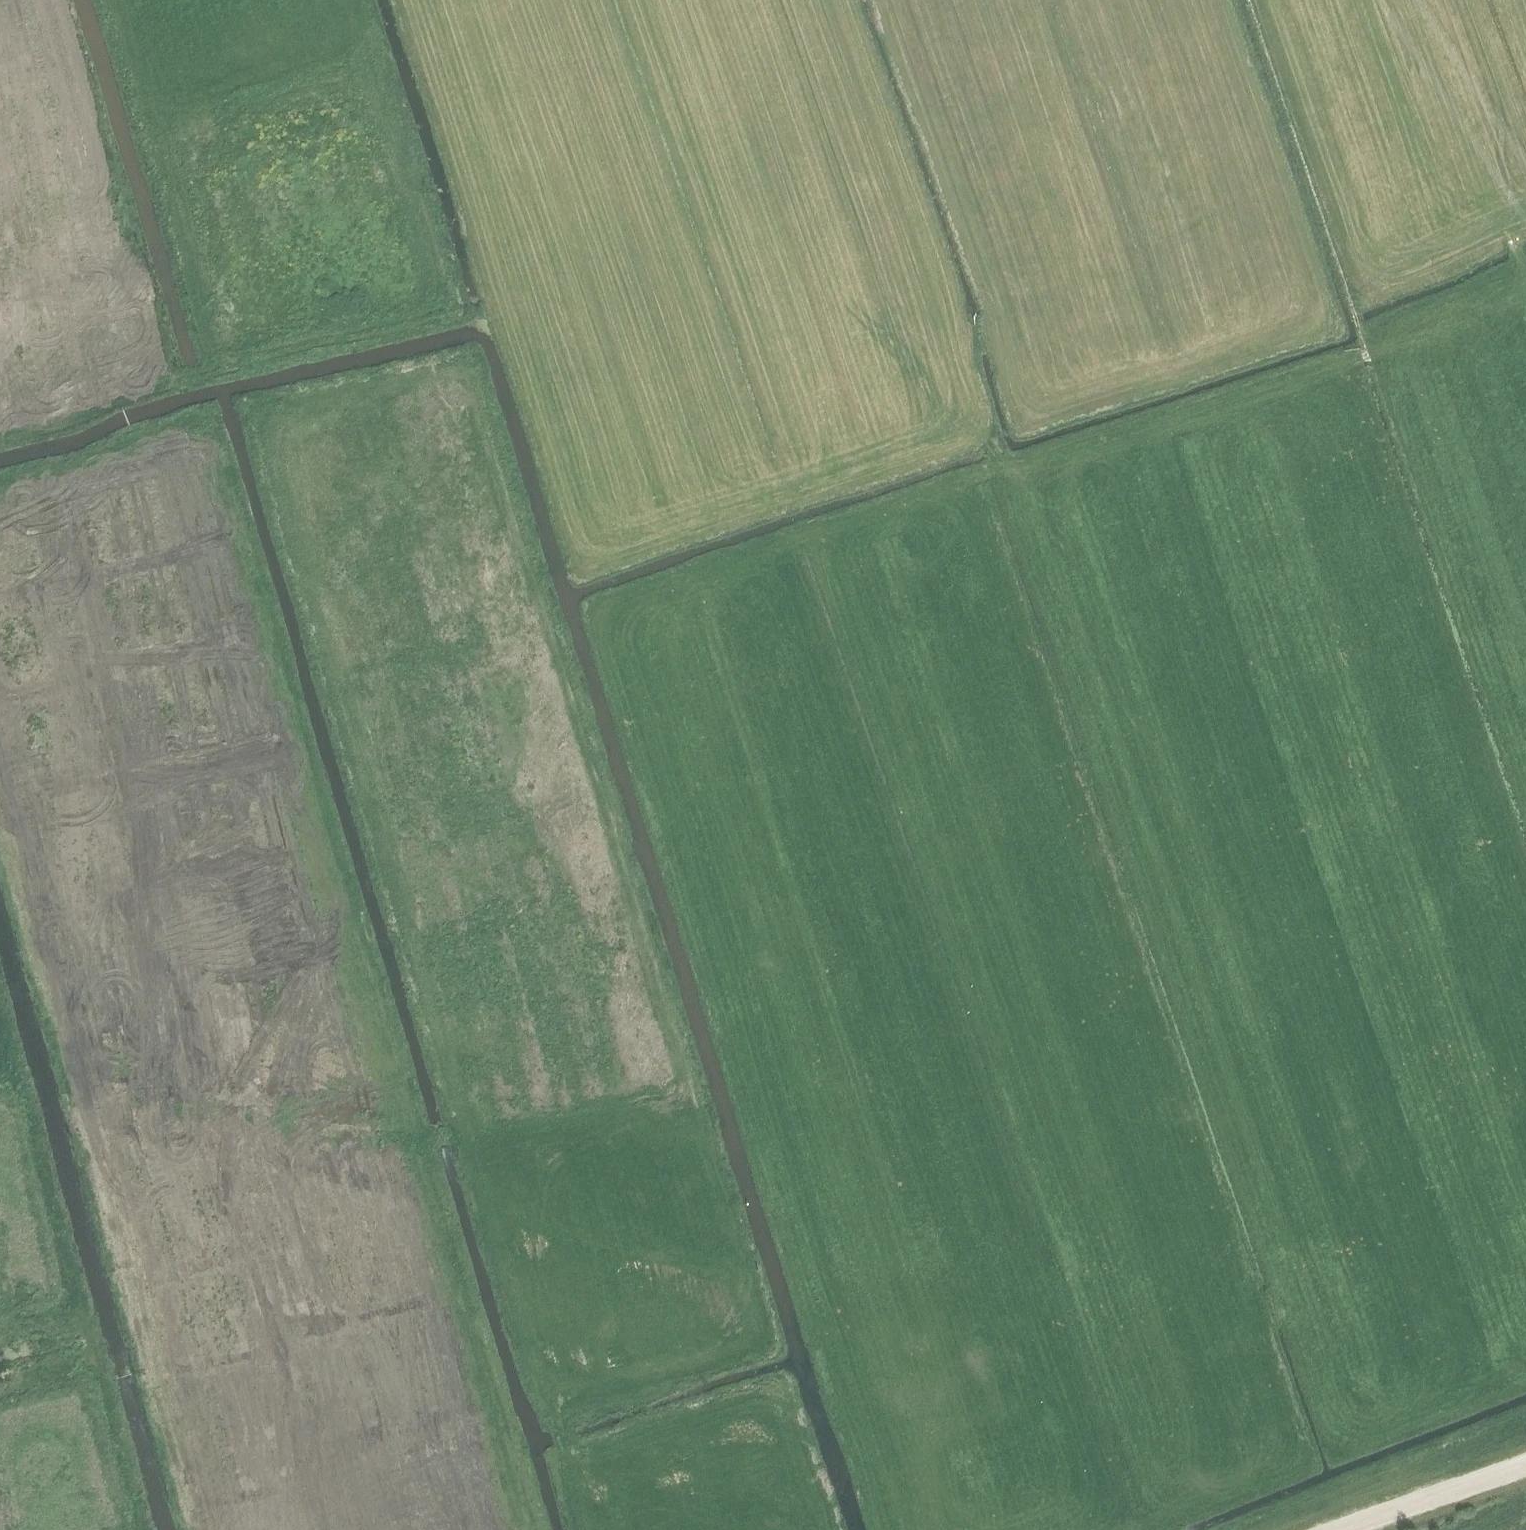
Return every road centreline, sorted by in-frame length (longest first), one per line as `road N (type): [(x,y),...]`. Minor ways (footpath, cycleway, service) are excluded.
road 1 (track): [(1525,1466),(1338,1529)]

